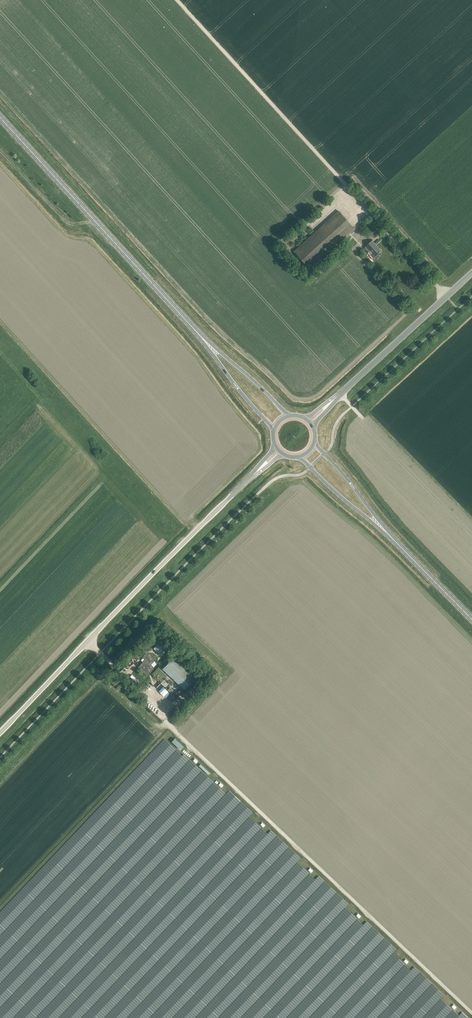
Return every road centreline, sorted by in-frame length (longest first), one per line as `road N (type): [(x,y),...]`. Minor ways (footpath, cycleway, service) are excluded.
road 1 (track): [(166,719),(471,1014)]
road 2 (tertiary): [(0,734),(260,468)]
road 3 (secondary): [(0,117),(207,342)]
road 4 (tertiary): [(327,405),(471,272)]
road 5 (secondary): [(379,525),(471,620)]

